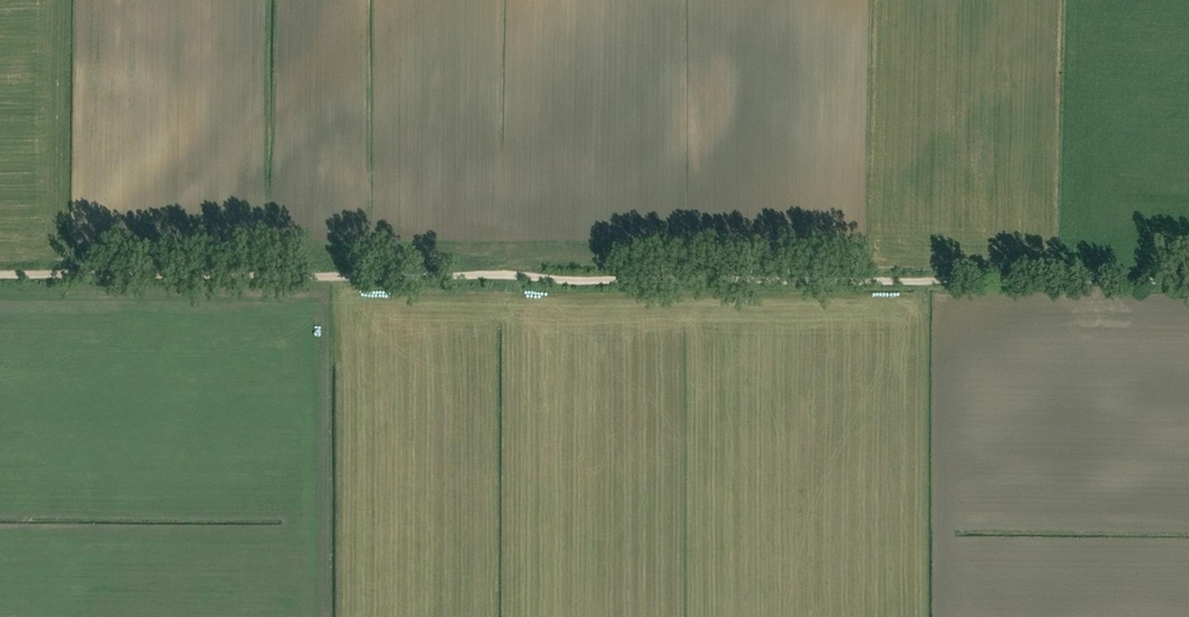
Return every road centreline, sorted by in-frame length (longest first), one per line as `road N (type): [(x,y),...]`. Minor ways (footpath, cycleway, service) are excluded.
road 1 (track): [(1188,280),(0,275)]

